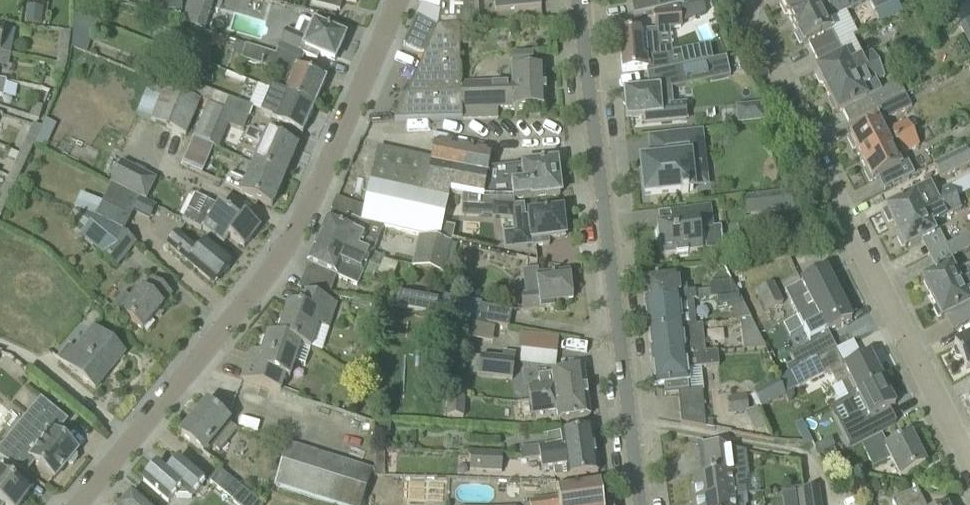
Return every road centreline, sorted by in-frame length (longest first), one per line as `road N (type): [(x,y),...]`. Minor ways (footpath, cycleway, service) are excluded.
road 1 (residential): [(82,504),(295,234),(398,0)]
road 2 (residential): [(969,465),(928,400),(778,72),(736,0)]
road 3 (unclassified): [(639,504),(579,0)]

